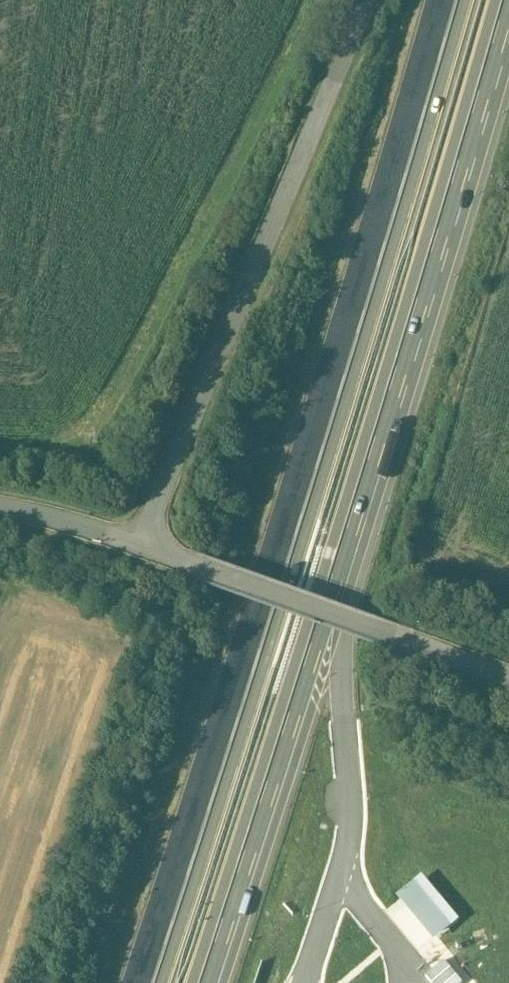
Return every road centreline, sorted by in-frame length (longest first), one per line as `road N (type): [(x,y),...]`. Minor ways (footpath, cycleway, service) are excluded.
road 1 (motorway): [(454,0),(150,982)]
road 2 (unclassified): [(366,0),(139,551)]
road 3 (motorway): [(202,982),(374,435)]
road 4 (motorway): [(374,435),(504,0)]
road 5 (unclassified): [(139,551),(508,681)]
road 6 (motorway): [(343,697),(348,605),(385,484),(374,435)]
road 7 (unclassified): [(0,513),(139,551)]

